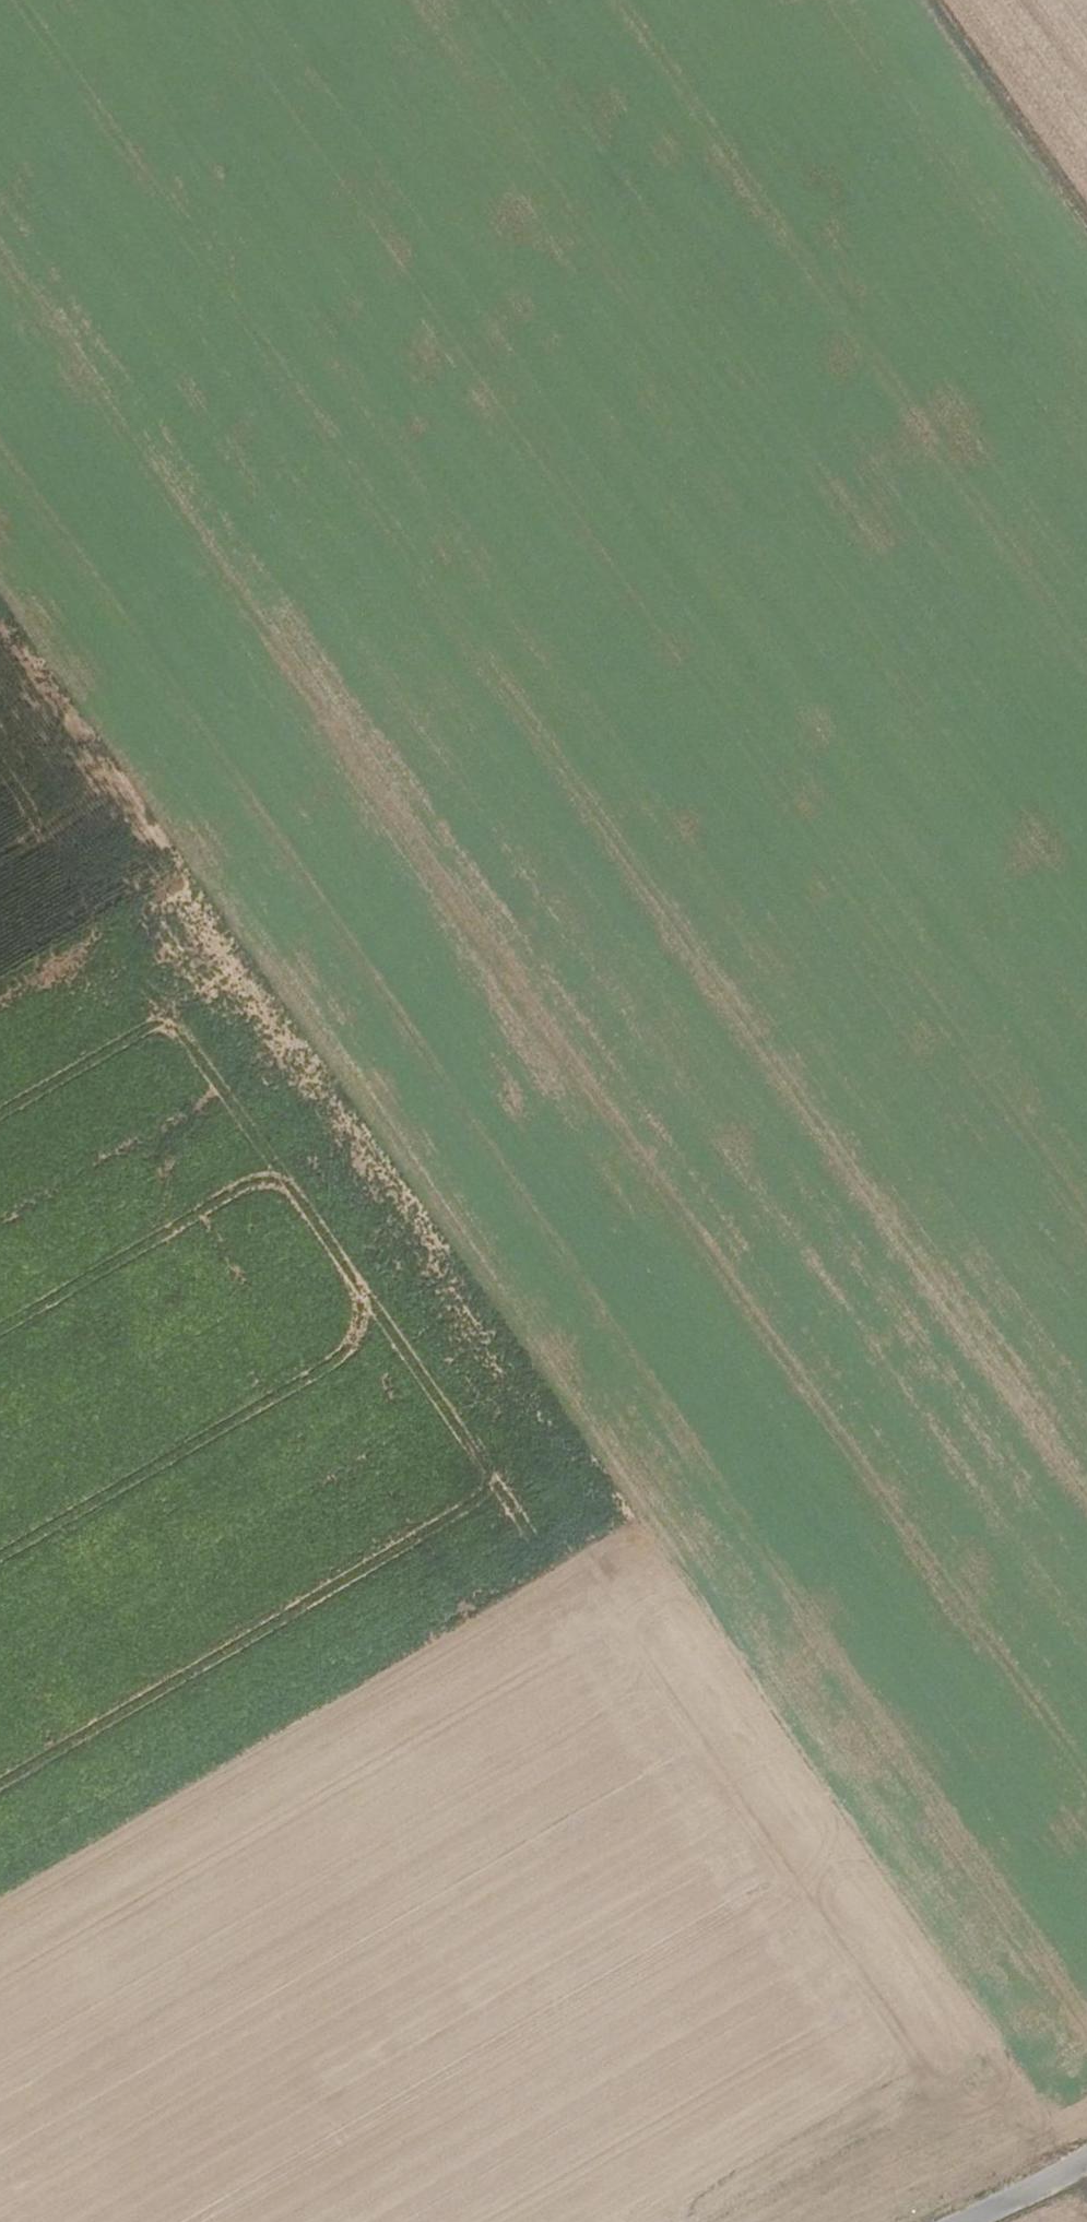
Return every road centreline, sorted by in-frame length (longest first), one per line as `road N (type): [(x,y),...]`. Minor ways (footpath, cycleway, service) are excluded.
road 1 (track): [(914,0),(1086,235)]
road 2 (unclassified): [(968,2221),(1086,2166)]

